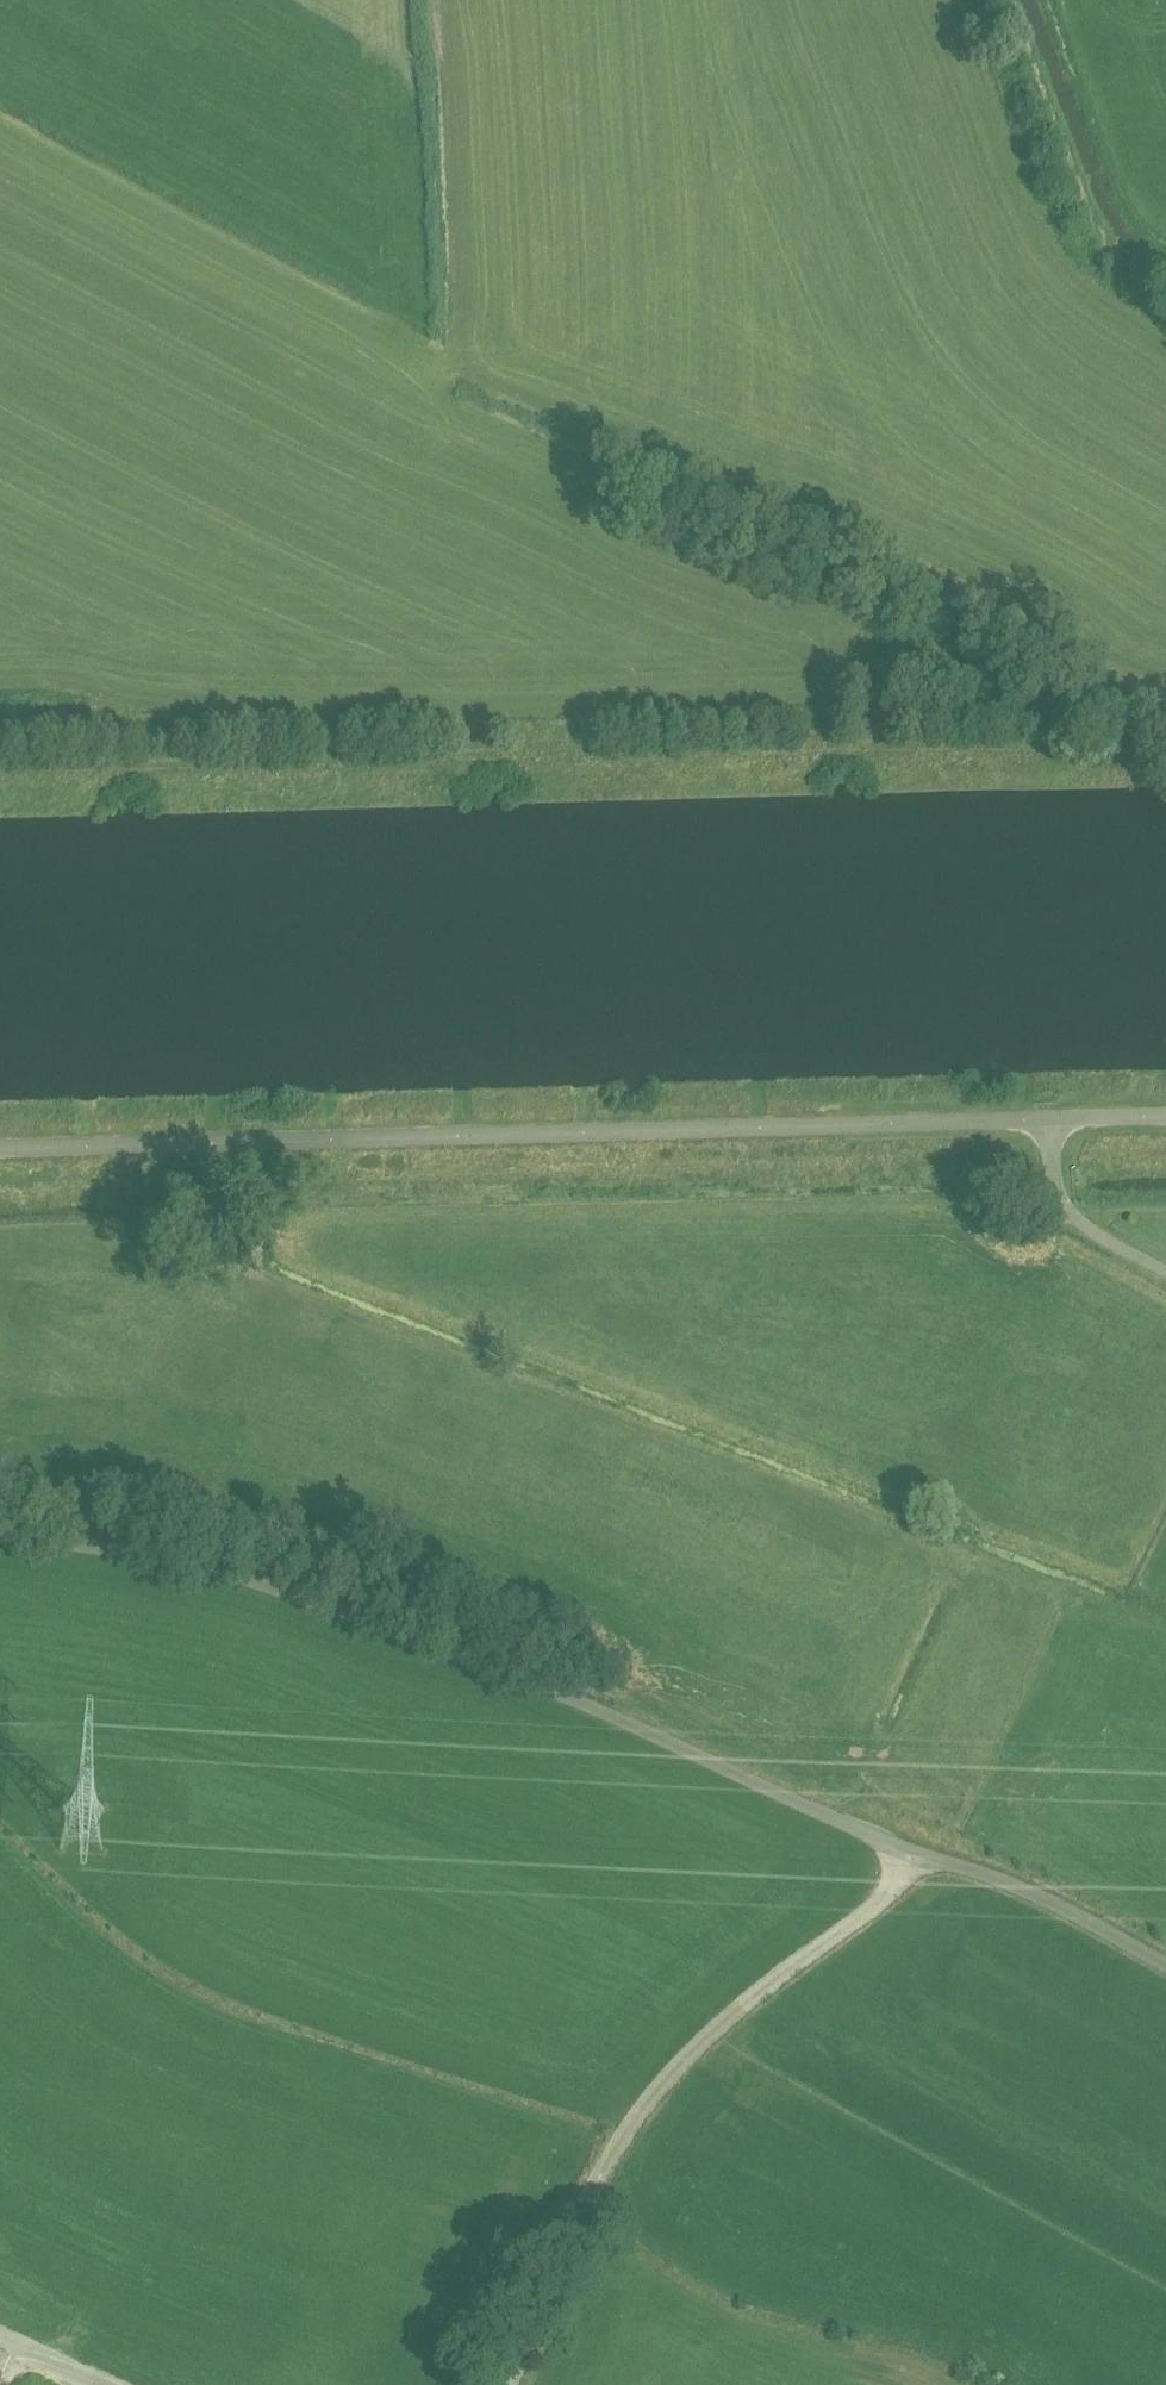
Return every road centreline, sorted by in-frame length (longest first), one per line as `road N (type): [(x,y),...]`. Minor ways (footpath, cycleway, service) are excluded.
road 1 (unclassified): [(0,1528),(233,1582),(755,1772),(929,1842),(1165,1962)]
road 2 (track): [(0,783),(1165,755)]
road 3 (unclassified): [(1050,1122),(0,1153)]
road 4 (track): [(502,2384),(617,2127),(691,2046),(929,1842)]
road 5 (unclassified): [(1050,1122),(1059,1194),(1080,1221),(1165,1272)]

